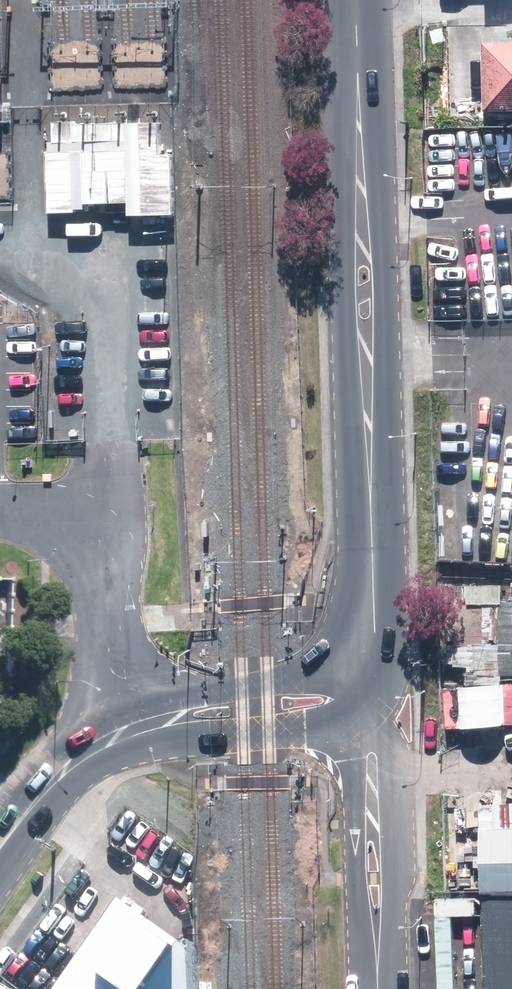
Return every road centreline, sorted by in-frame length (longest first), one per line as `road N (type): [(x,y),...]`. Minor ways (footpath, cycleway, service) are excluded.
road 1 (secondary): [(366,354),(374,667)]
road 2 (residential): [(374,712),(378,988)]
road 3 (secondary): [(126,728),(202,700),(374,667)]
road 4 (secondary): [(374,712),(126,728)]
road 5 (secondary): [(355,0),(363,235)]
road 6 (secondary): [(126,728),(66,761),(0,850)]
road 7 (secondary): [(366,354),(343,319),(342,268),(363,235)]
road 8 (secondary): [(363,235),(385,269),(386,319),(366,354)]

